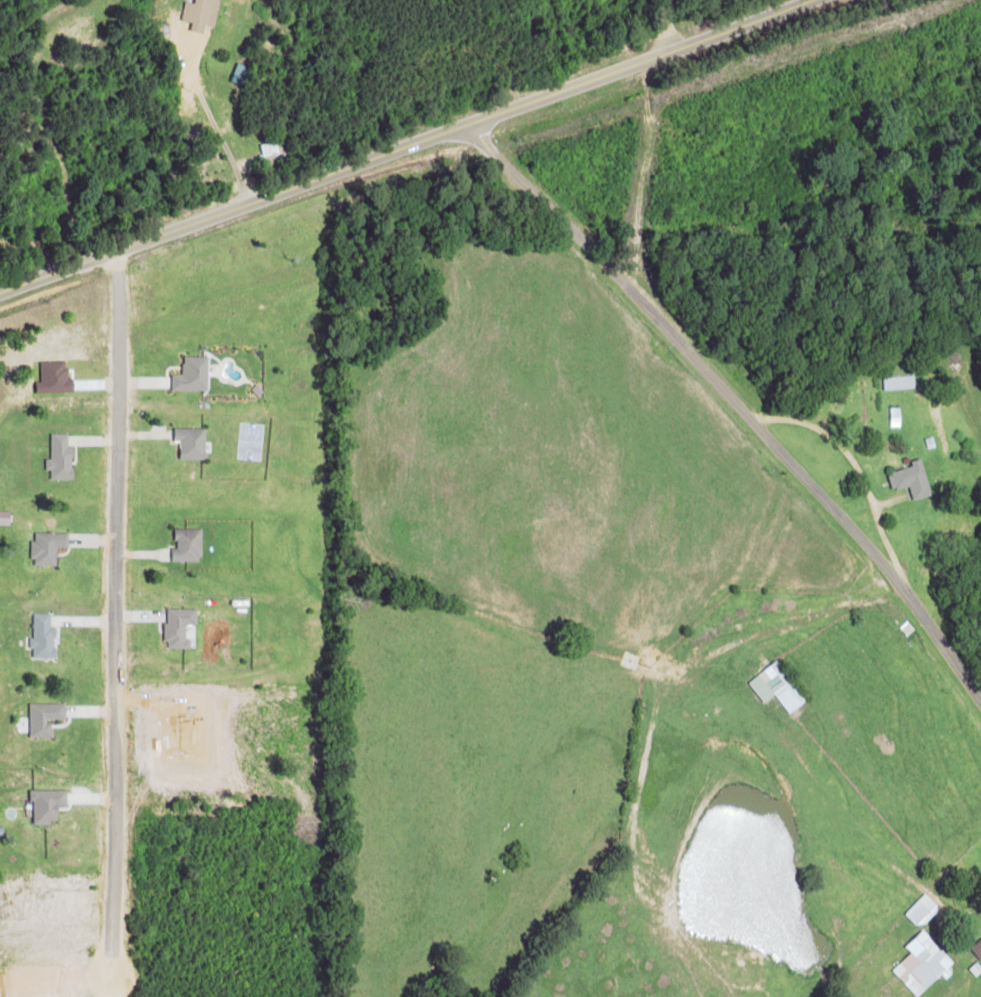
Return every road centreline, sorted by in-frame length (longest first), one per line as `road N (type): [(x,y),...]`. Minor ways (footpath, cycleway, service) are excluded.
road 1 (secondary): [(0,294),(805,0)]
road 2 (residential): [(980,717),(885,616),(776,467),(471,123)]

